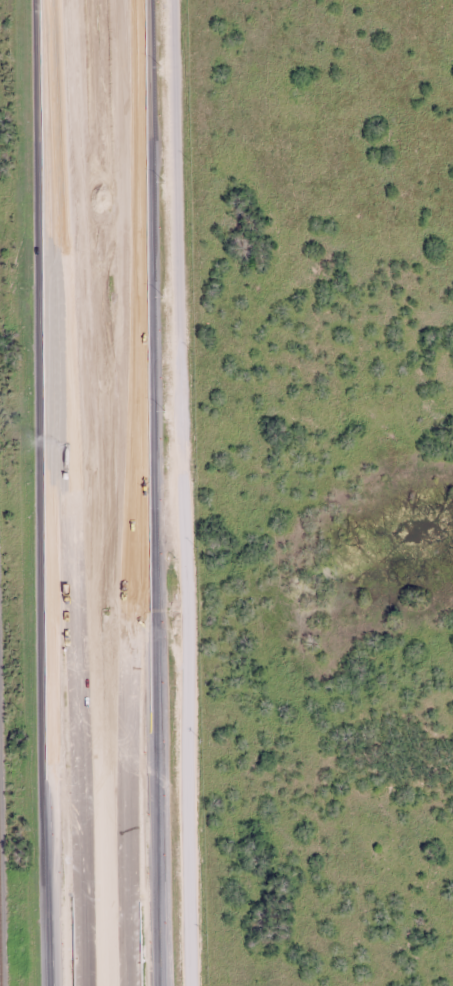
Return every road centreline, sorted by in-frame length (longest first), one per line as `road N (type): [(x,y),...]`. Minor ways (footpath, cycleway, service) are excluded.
road 1 (motorway): [(128,985),(151,152)]
road 2 (tertiary): [(162,985),(151,152)]
road 3 (motorway): [(47,158),(88,848),(88,985)]
road 4 (tertiary): [(47,158),(57,985)]
road 5 (trunk): [(45,0),(47,158)]
road 6 (trunk): [(151,152),(148,0)]

